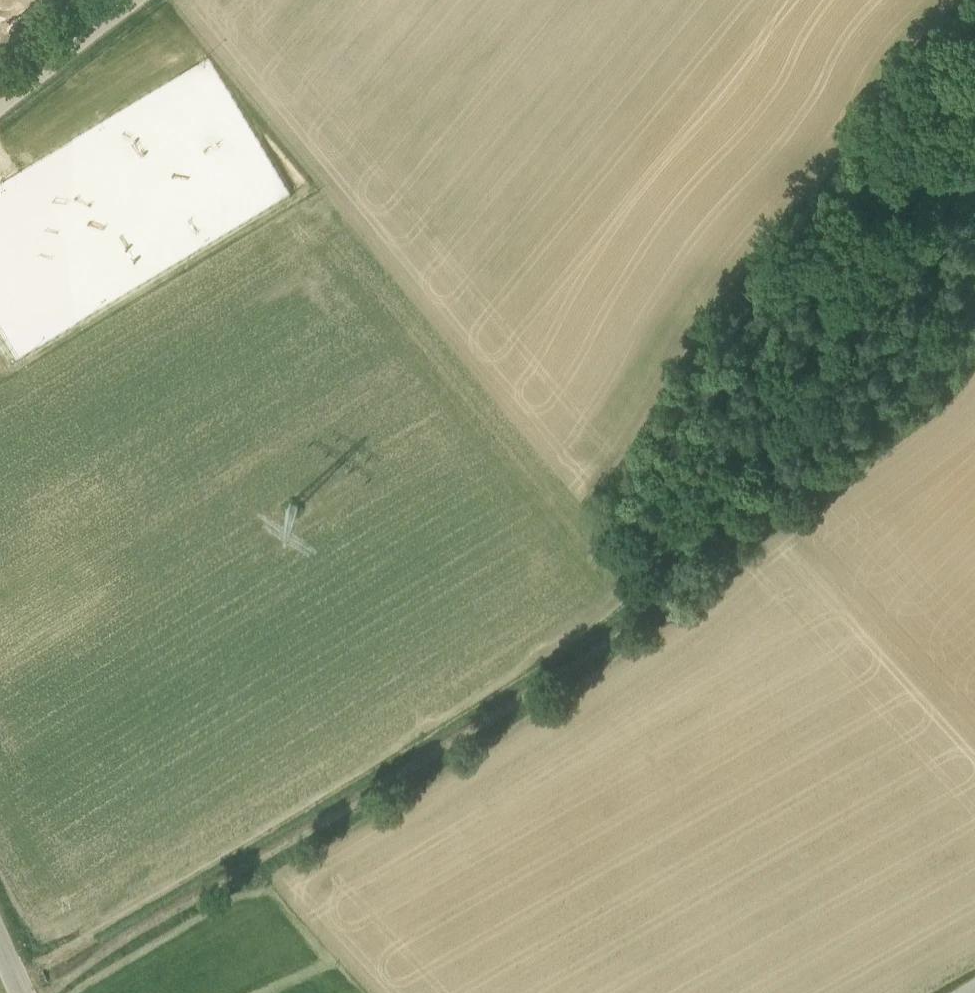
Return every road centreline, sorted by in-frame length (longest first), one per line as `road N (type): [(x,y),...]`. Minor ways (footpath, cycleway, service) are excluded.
road 1 (unclassified): [(0,106),(134,0)]

